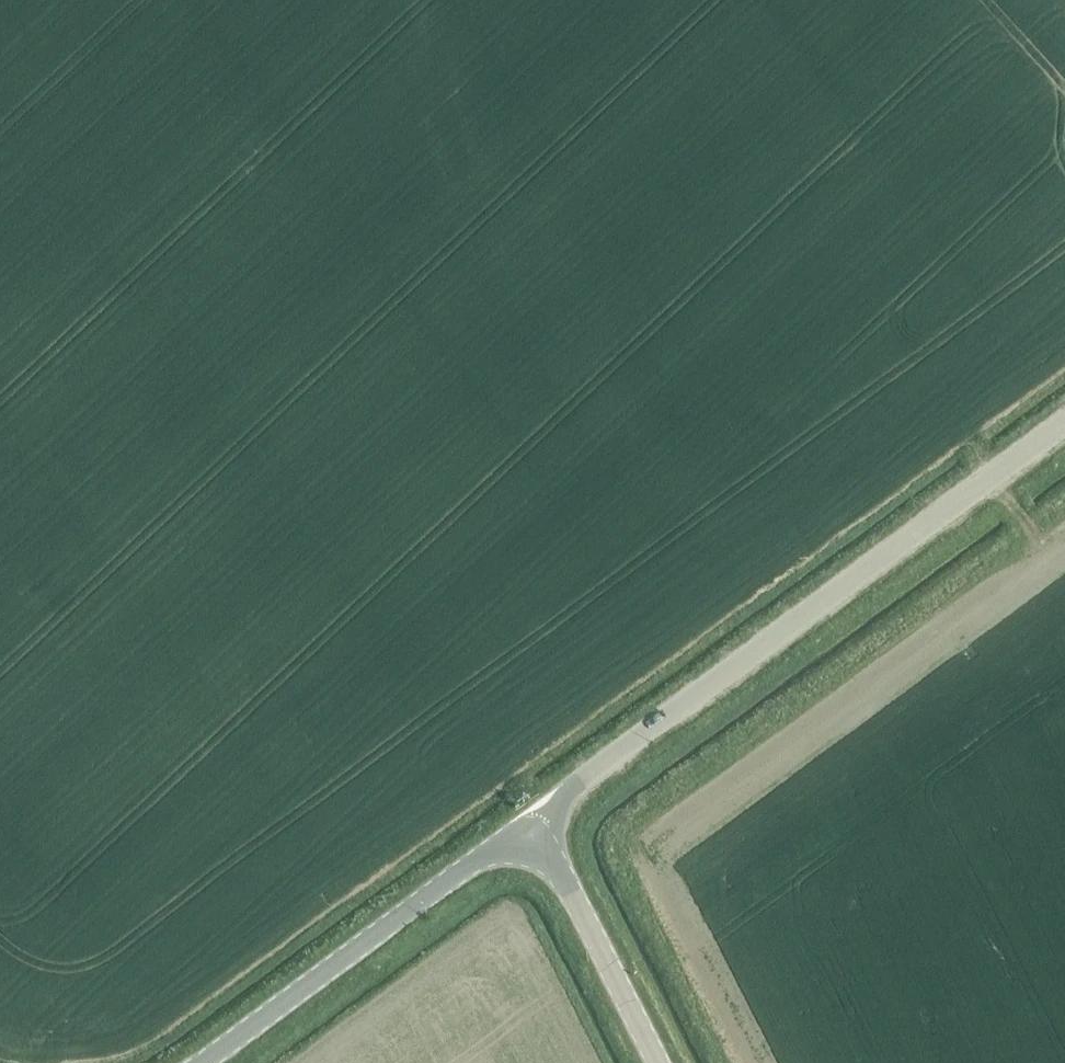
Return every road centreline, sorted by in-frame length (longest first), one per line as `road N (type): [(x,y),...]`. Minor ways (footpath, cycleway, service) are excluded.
road 1 (tertiary): [(523,827),(1064,423)]
road 2 (tertiary): [(202,1062),(523,827)]
road 3 (tertiary): [(659,1062),(563,873),(523,827)]

